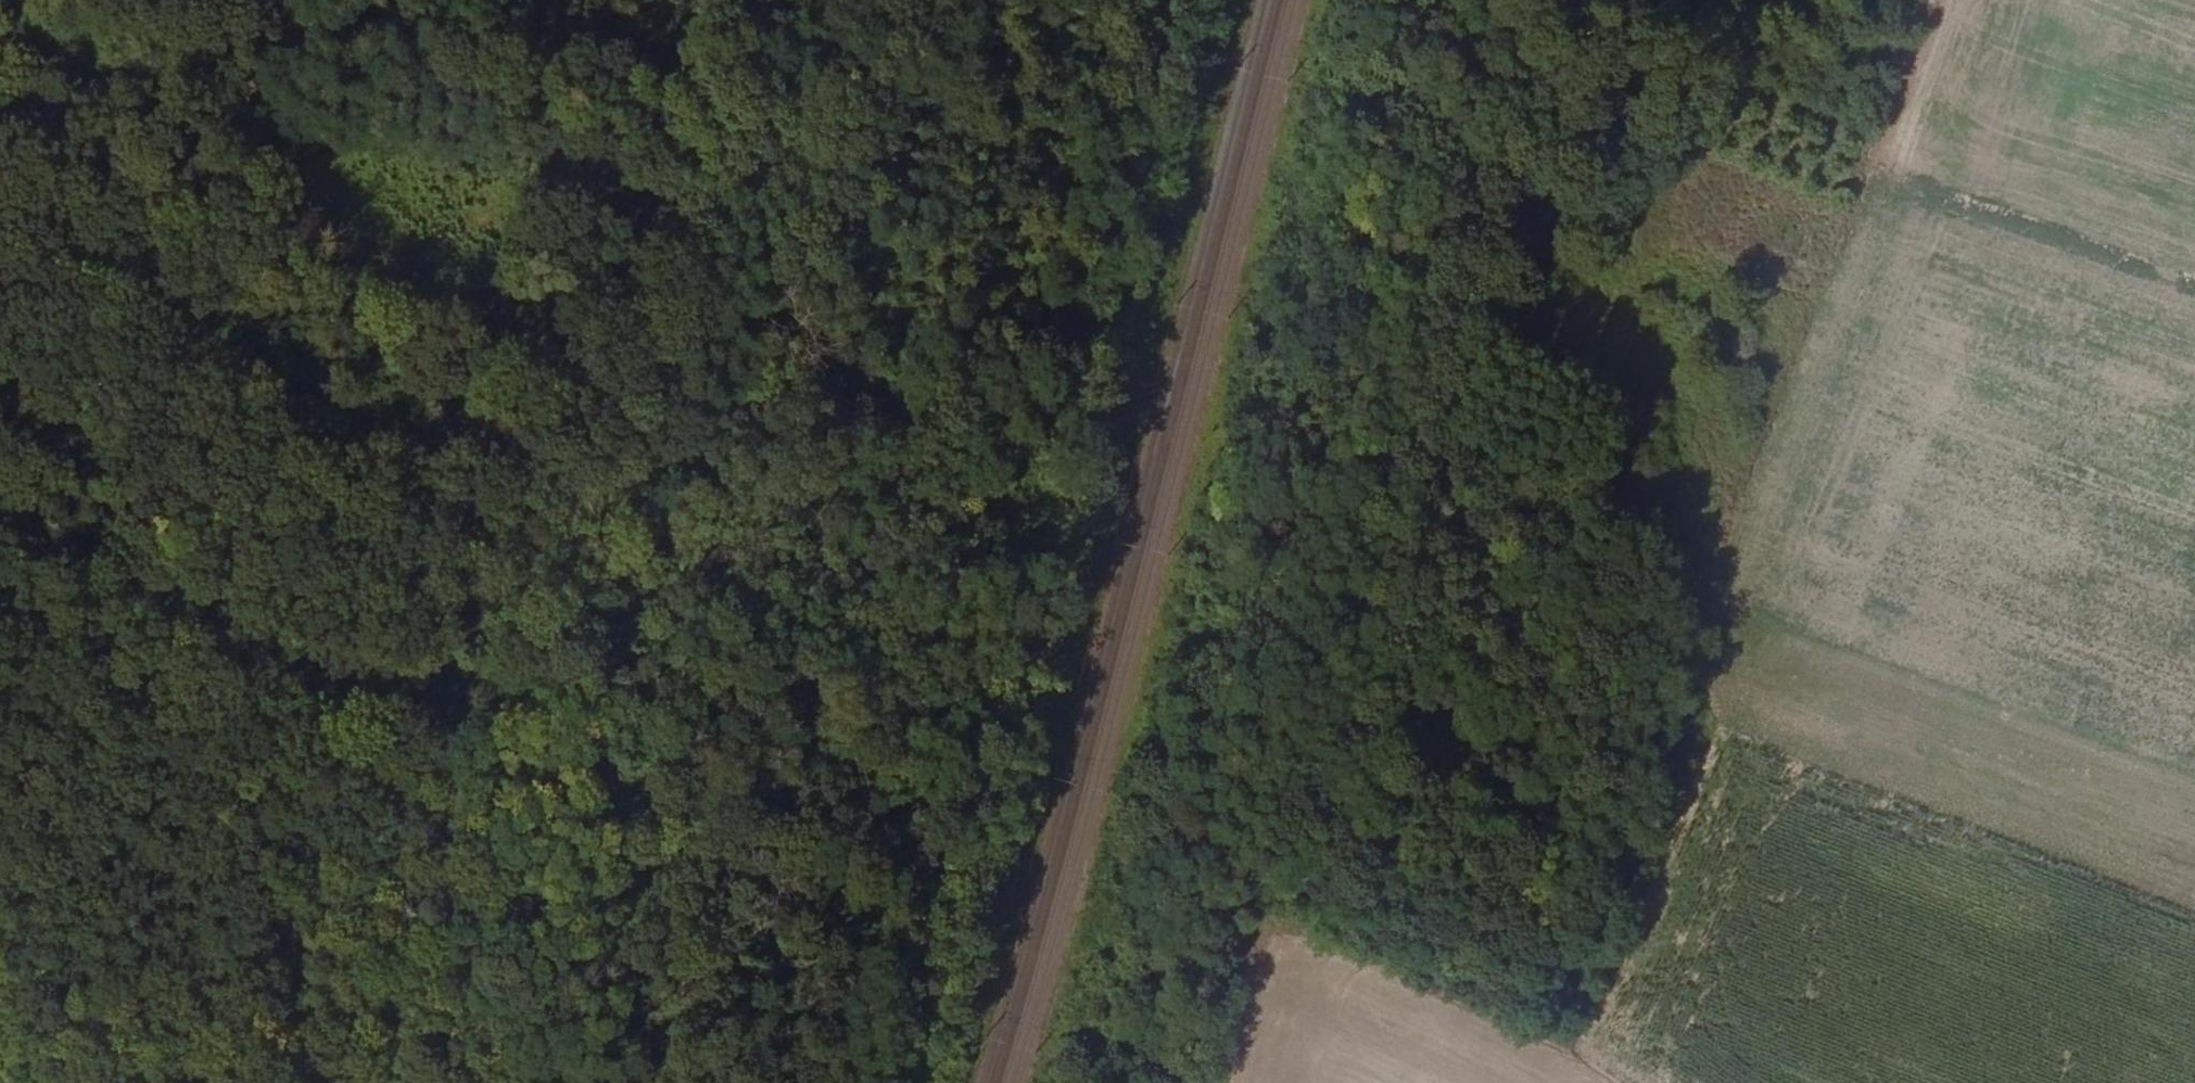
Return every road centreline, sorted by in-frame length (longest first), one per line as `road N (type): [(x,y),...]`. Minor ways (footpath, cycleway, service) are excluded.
road 1 (track): [(293,0),(272,64),(0,233)]

